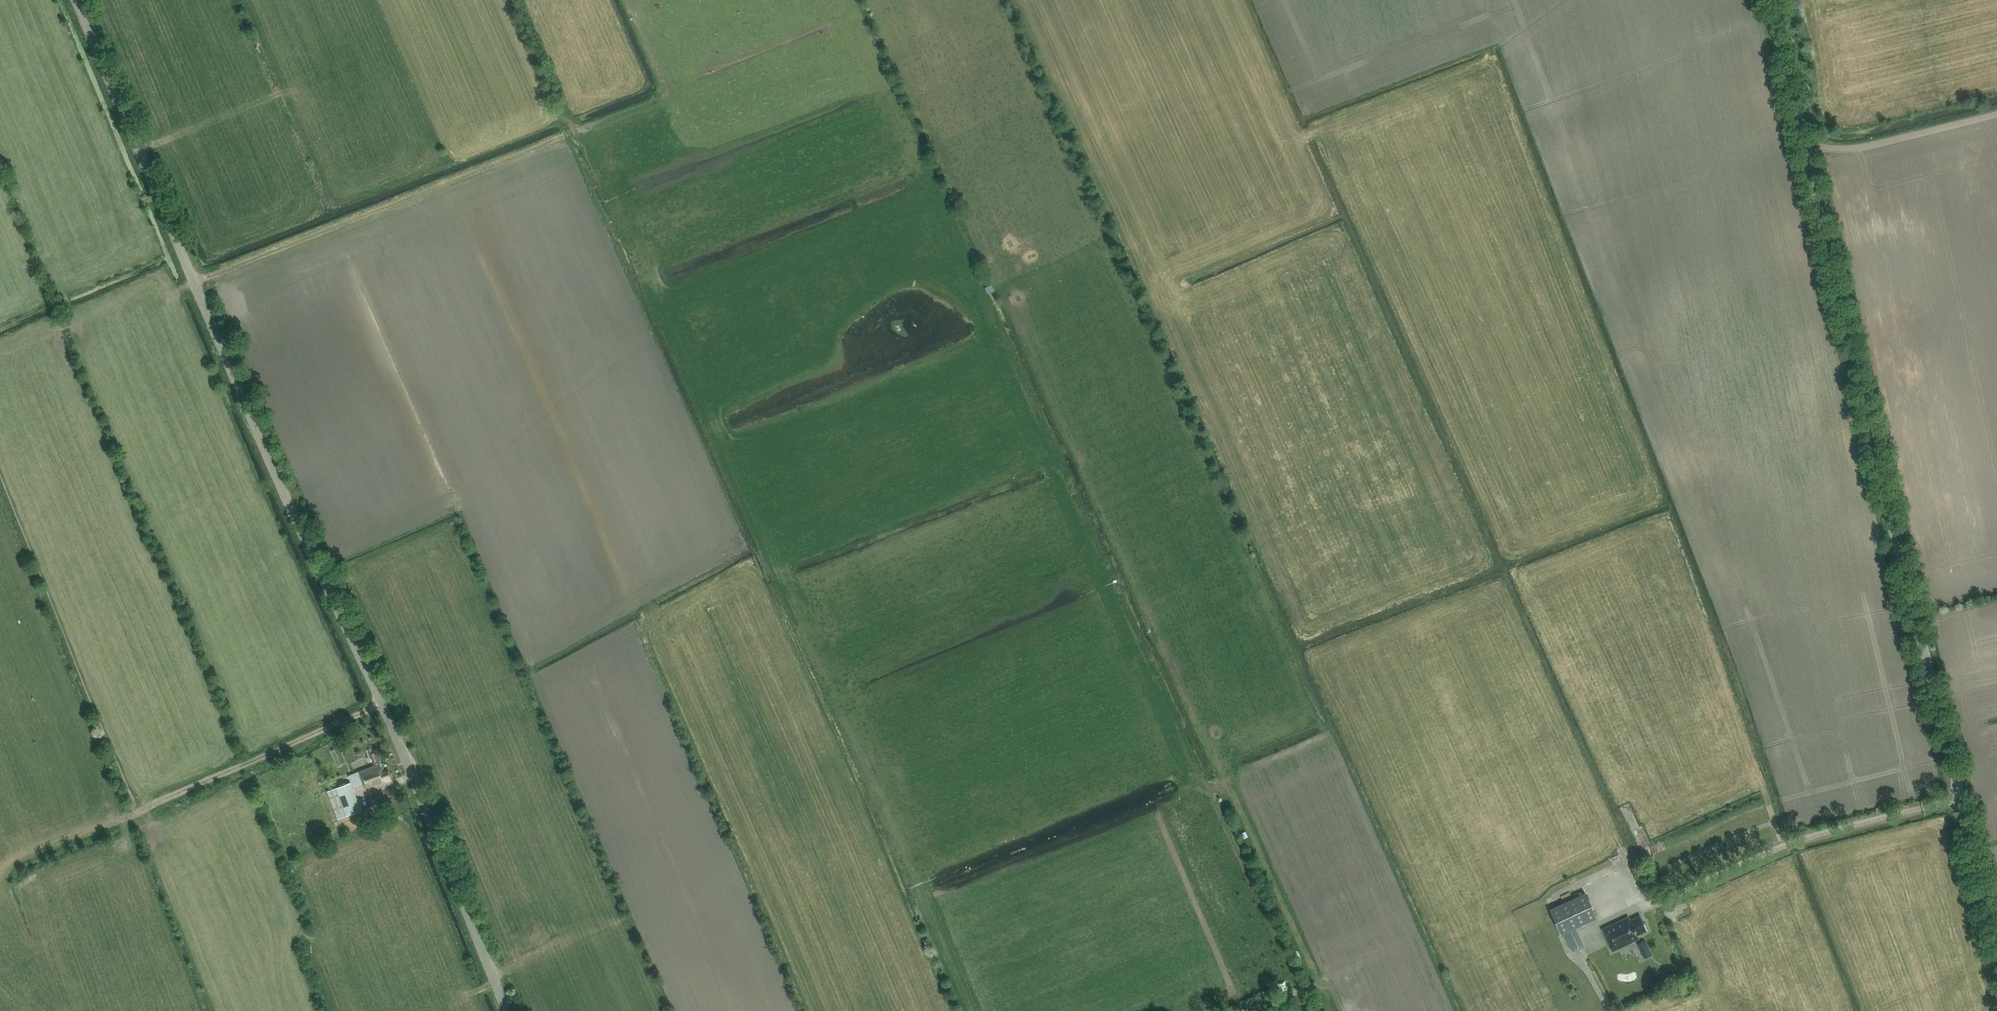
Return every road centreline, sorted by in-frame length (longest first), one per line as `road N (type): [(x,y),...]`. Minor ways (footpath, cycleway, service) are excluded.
road 1 (unclassified): [(507,1010),(416,783),(76,0)]
road 2 (unclassified): [(1996,941),(1784,0)]
road 3 (track): [(0,876),(17,860),(382,707)]
road 4 (track): [(1648,906),(1811,835),(1961,798)]

